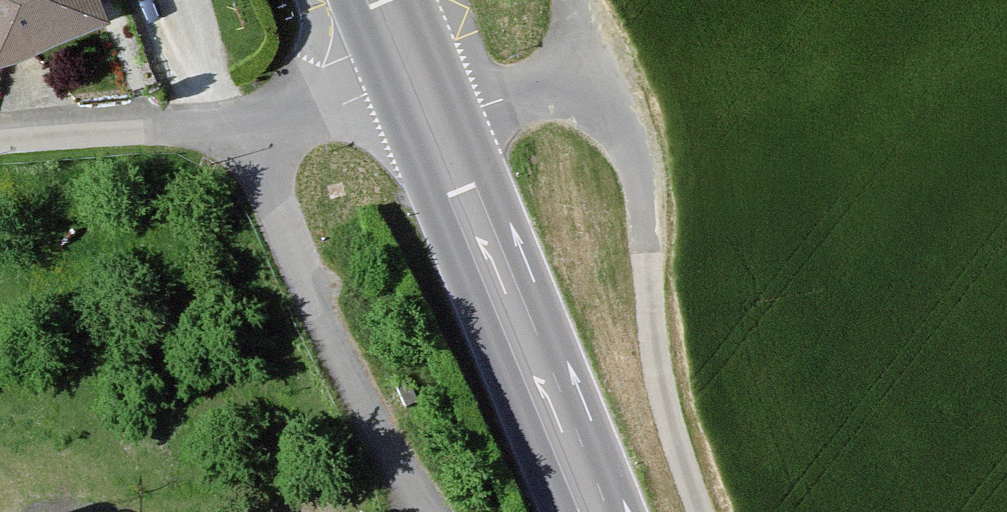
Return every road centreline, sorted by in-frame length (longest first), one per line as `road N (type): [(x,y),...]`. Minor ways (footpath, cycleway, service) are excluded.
road 1 (track): [(0,139),(242,123),(403,77),(606,62)]
road 2 (secondary): [(579,511),(372,0)]
road 3 (track): [(572,0),(606,62),(639,158),(644,337),(699,511)]
road 4 (track): [(418,511),(242,123)]

